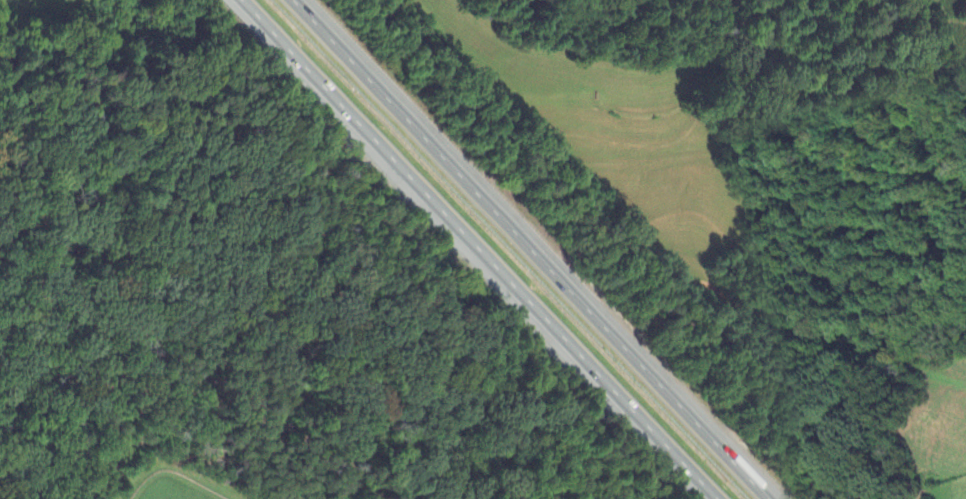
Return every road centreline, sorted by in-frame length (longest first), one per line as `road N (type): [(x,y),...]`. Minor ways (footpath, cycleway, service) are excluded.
road 1 (motorway): [(241,0),(732,498)]
road 2 (motorway): [(773,498),(297,0)]

